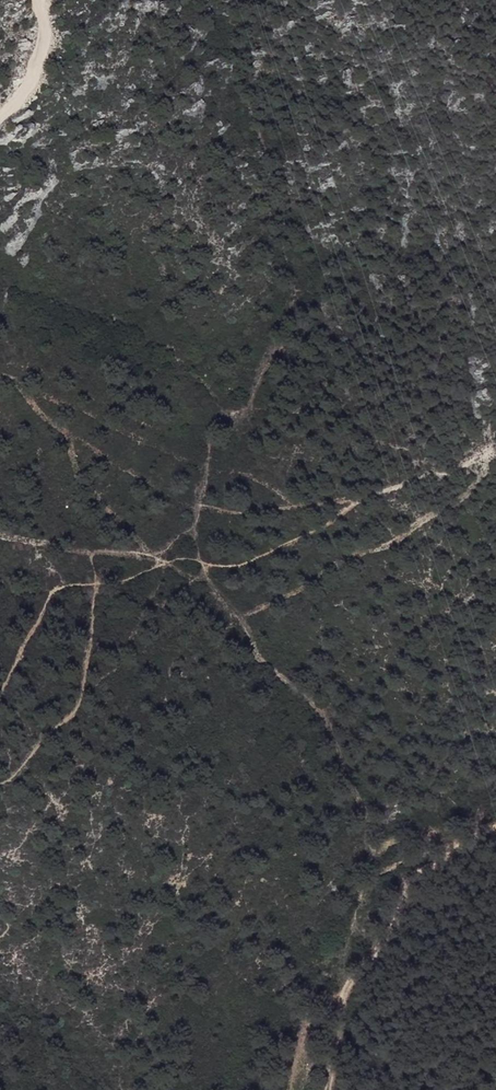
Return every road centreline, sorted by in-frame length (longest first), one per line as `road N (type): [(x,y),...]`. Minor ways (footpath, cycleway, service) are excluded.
road 1 (track): [(326,1089),(341,1002),(401,890),(495,824)]
road 2 (track): [(0,119),(34,76),(43,25),(37,0)]

